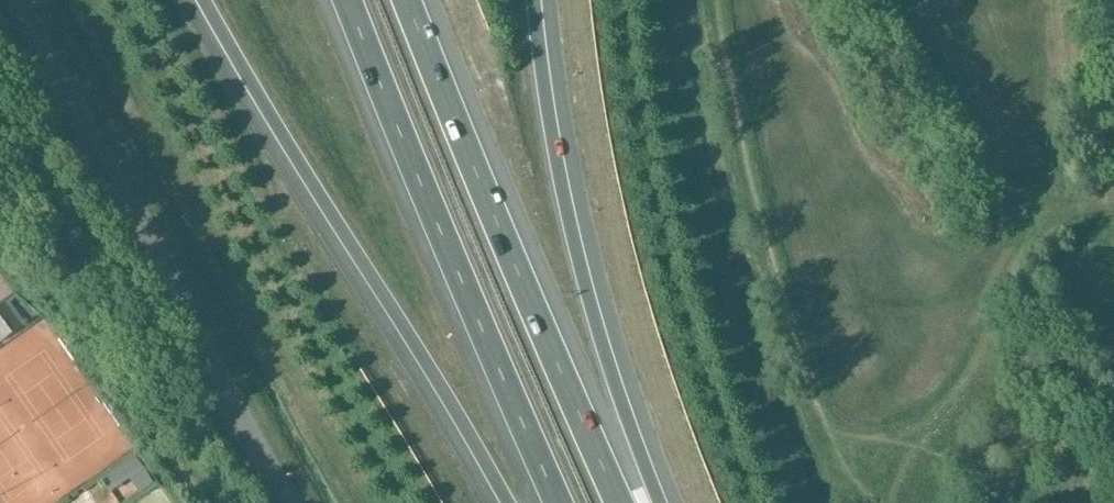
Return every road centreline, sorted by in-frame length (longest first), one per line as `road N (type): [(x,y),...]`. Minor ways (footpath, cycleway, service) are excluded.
road 1 (motorway): [(204,0),(508,502)]
road 2 (unclassified): [(17,0),(293,502)]
road 3 (motorway): [(348,0),(559,502)]
road 4 (motorway): [(619,502),(411,0)]
road 5 (motorway): [(659,502),(588,295),(554,149),(533,0)]

